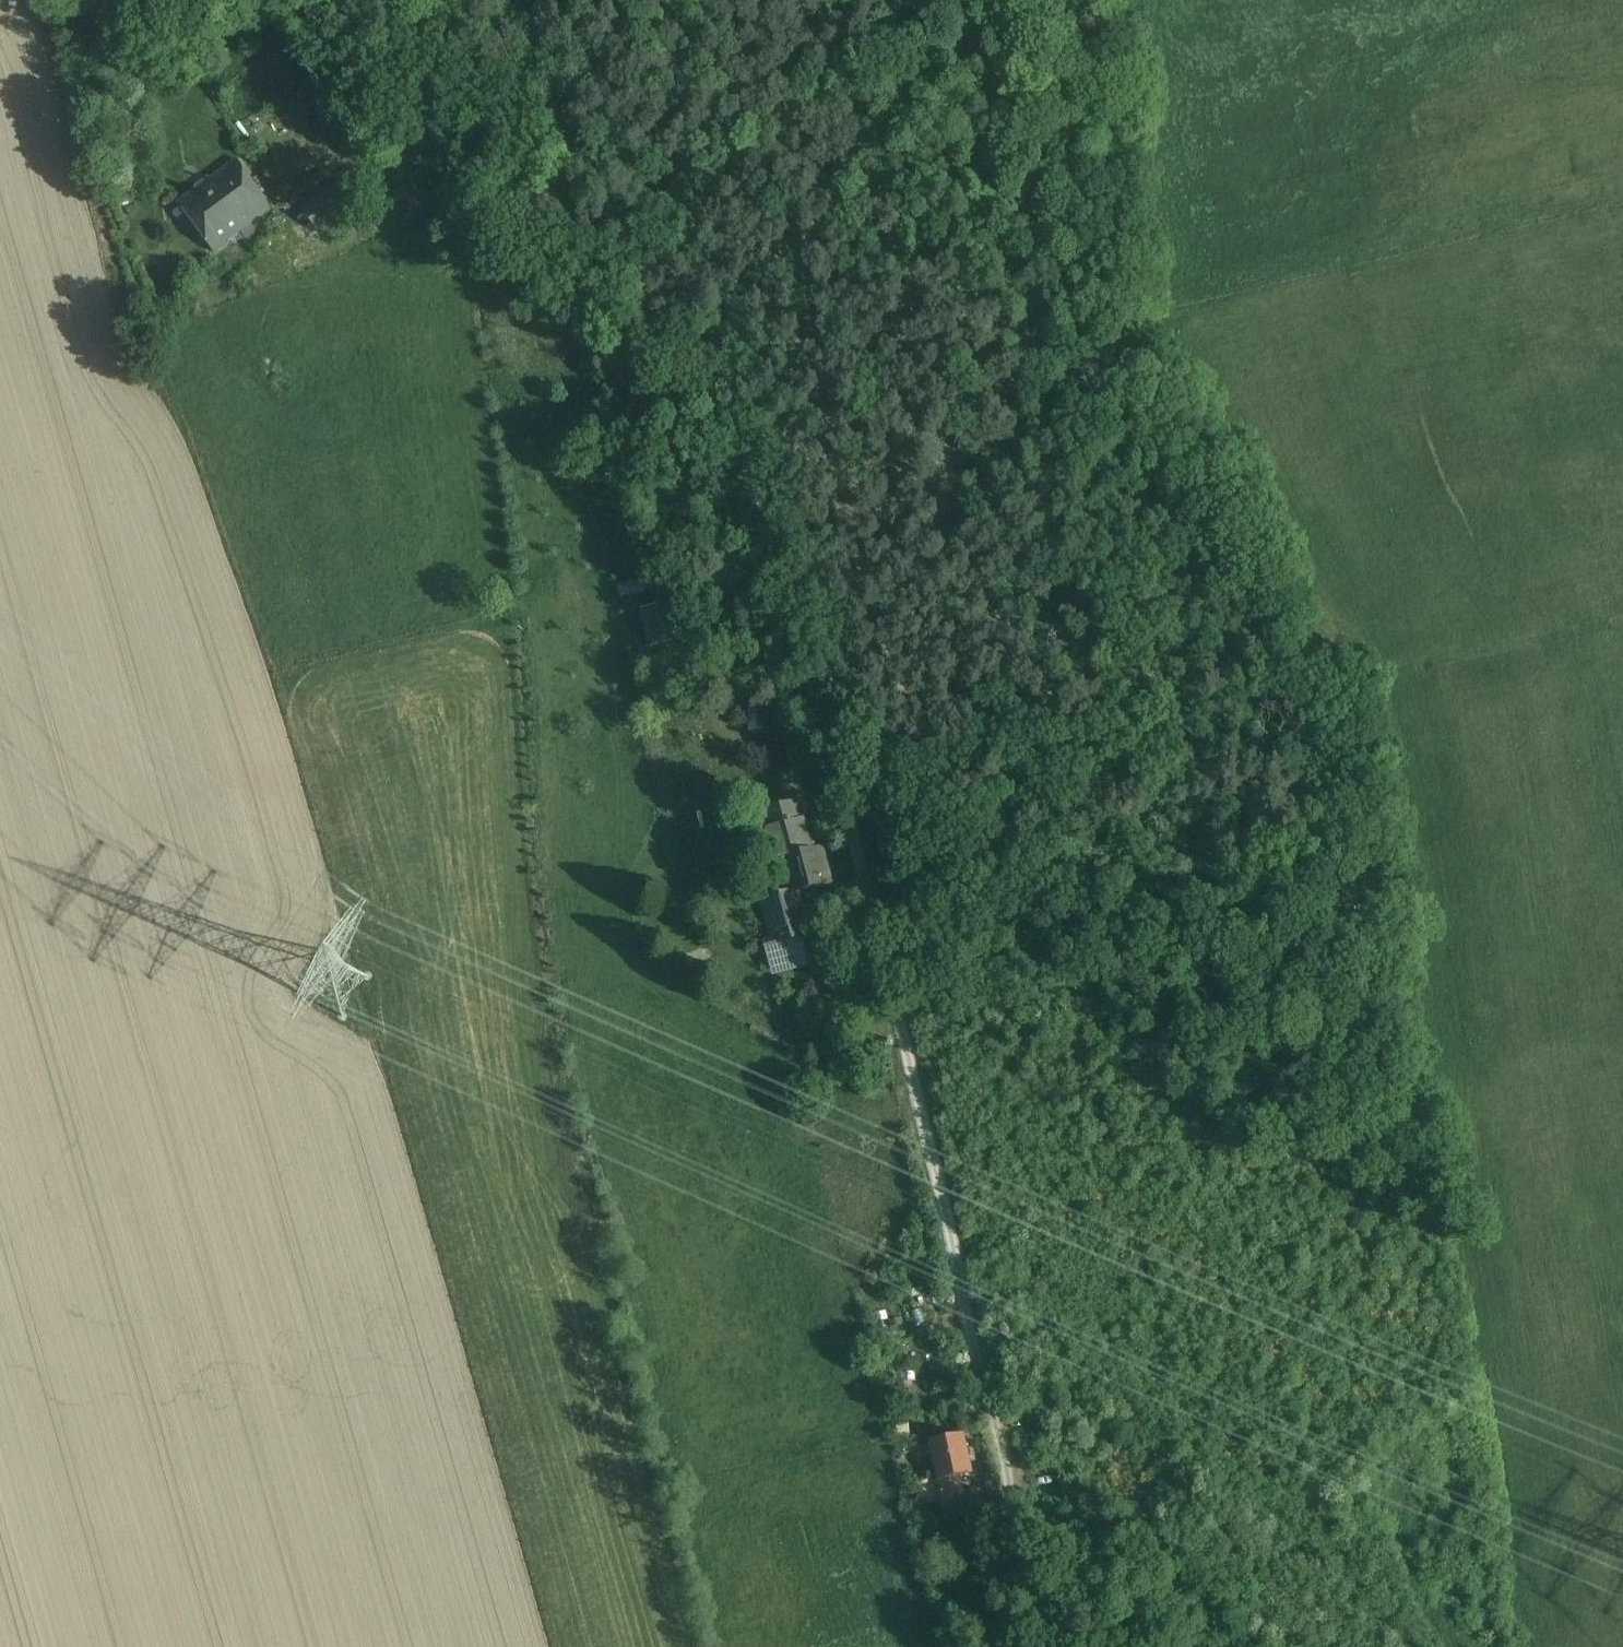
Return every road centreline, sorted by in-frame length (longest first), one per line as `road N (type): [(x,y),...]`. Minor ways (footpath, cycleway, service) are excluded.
road 1 (residential): [(1042,1646),(932,1157),(761,497),(711,406),(668,359),(527,247),(460,168),(434,122),(425,0)]

